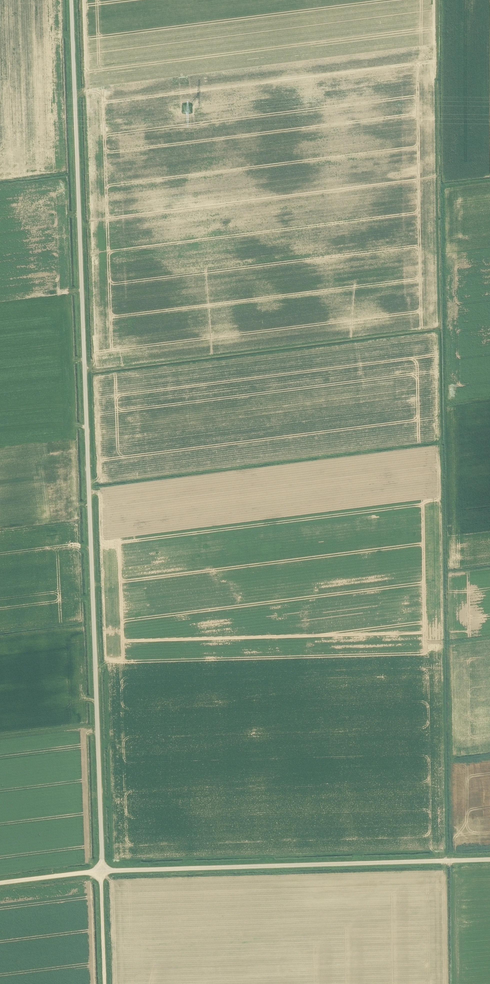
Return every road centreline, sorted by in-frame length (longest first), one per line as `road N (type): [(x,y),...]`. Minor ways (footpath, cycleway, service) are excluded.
road 1 (unclassified): [(102,871),(71,0)]
road 2 (unclassified): [(102,871),(489,859)]

